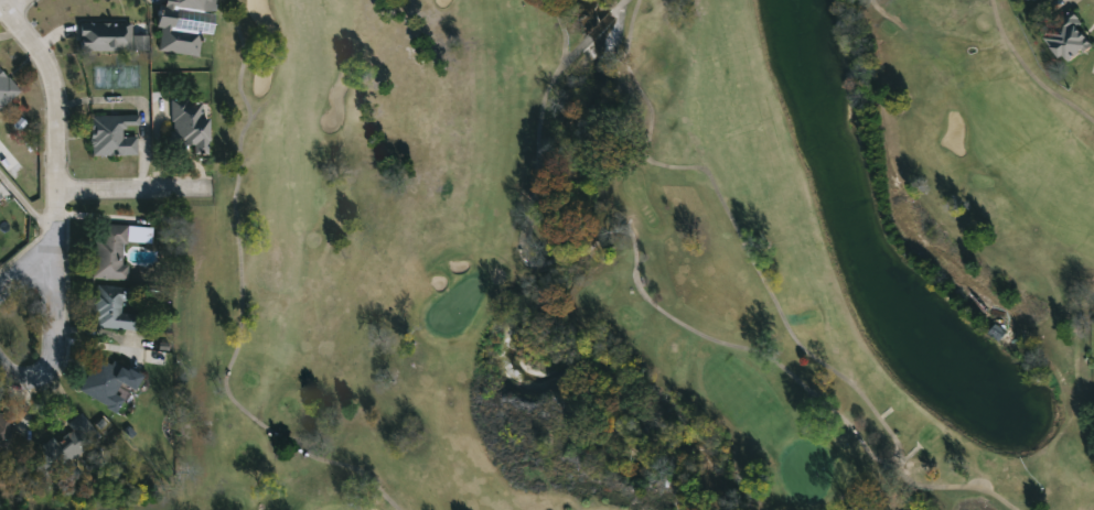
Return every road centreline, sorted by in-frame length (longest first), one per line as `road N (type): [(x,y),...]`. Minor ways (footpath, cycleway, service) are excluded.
road 1 (residential): [(56,193),(54,93),(0,7)]
road 2 (residential): [(0,362),(35,386),(62,373),(64,301),(44,256)]
road 3 (residential): [(205,192),(56,193)]
road 4 (residential): [(0,295),(55,239),(56,193)]

